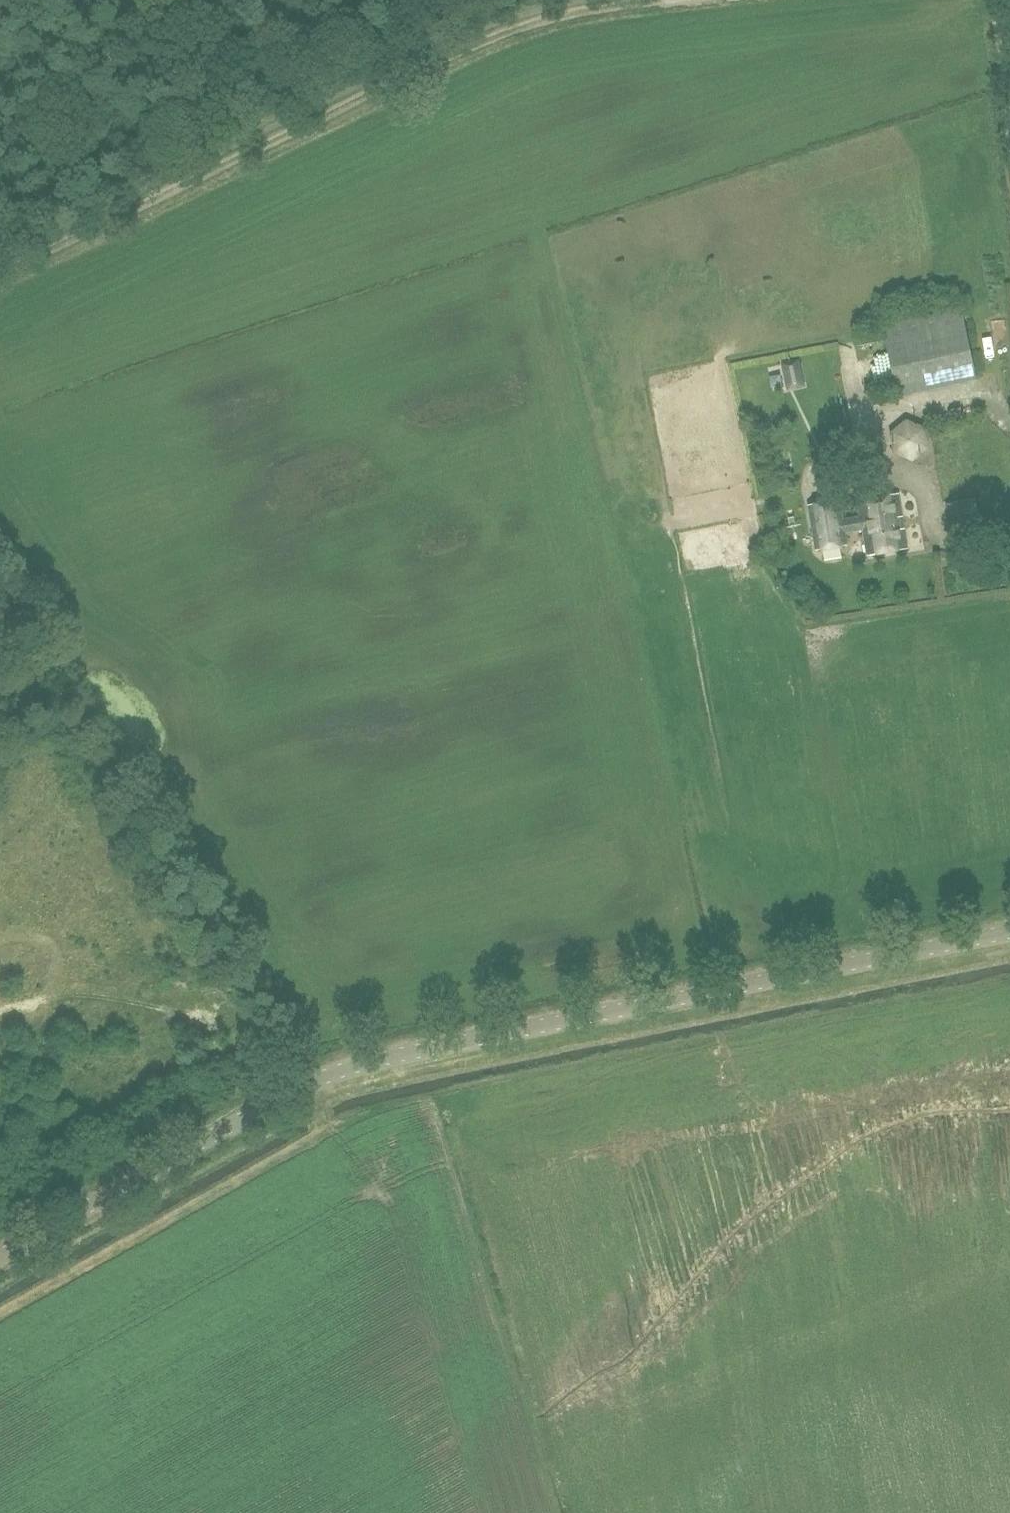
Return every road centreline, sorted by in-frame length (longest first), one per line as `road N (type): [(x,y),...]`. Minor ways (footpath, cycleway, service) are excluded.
road 1 (unclassified): [(0,1264),(270,1114),(411,1067),(1009,933)]
road 2 (track): [(0,273),(476,42),(658,0)]

